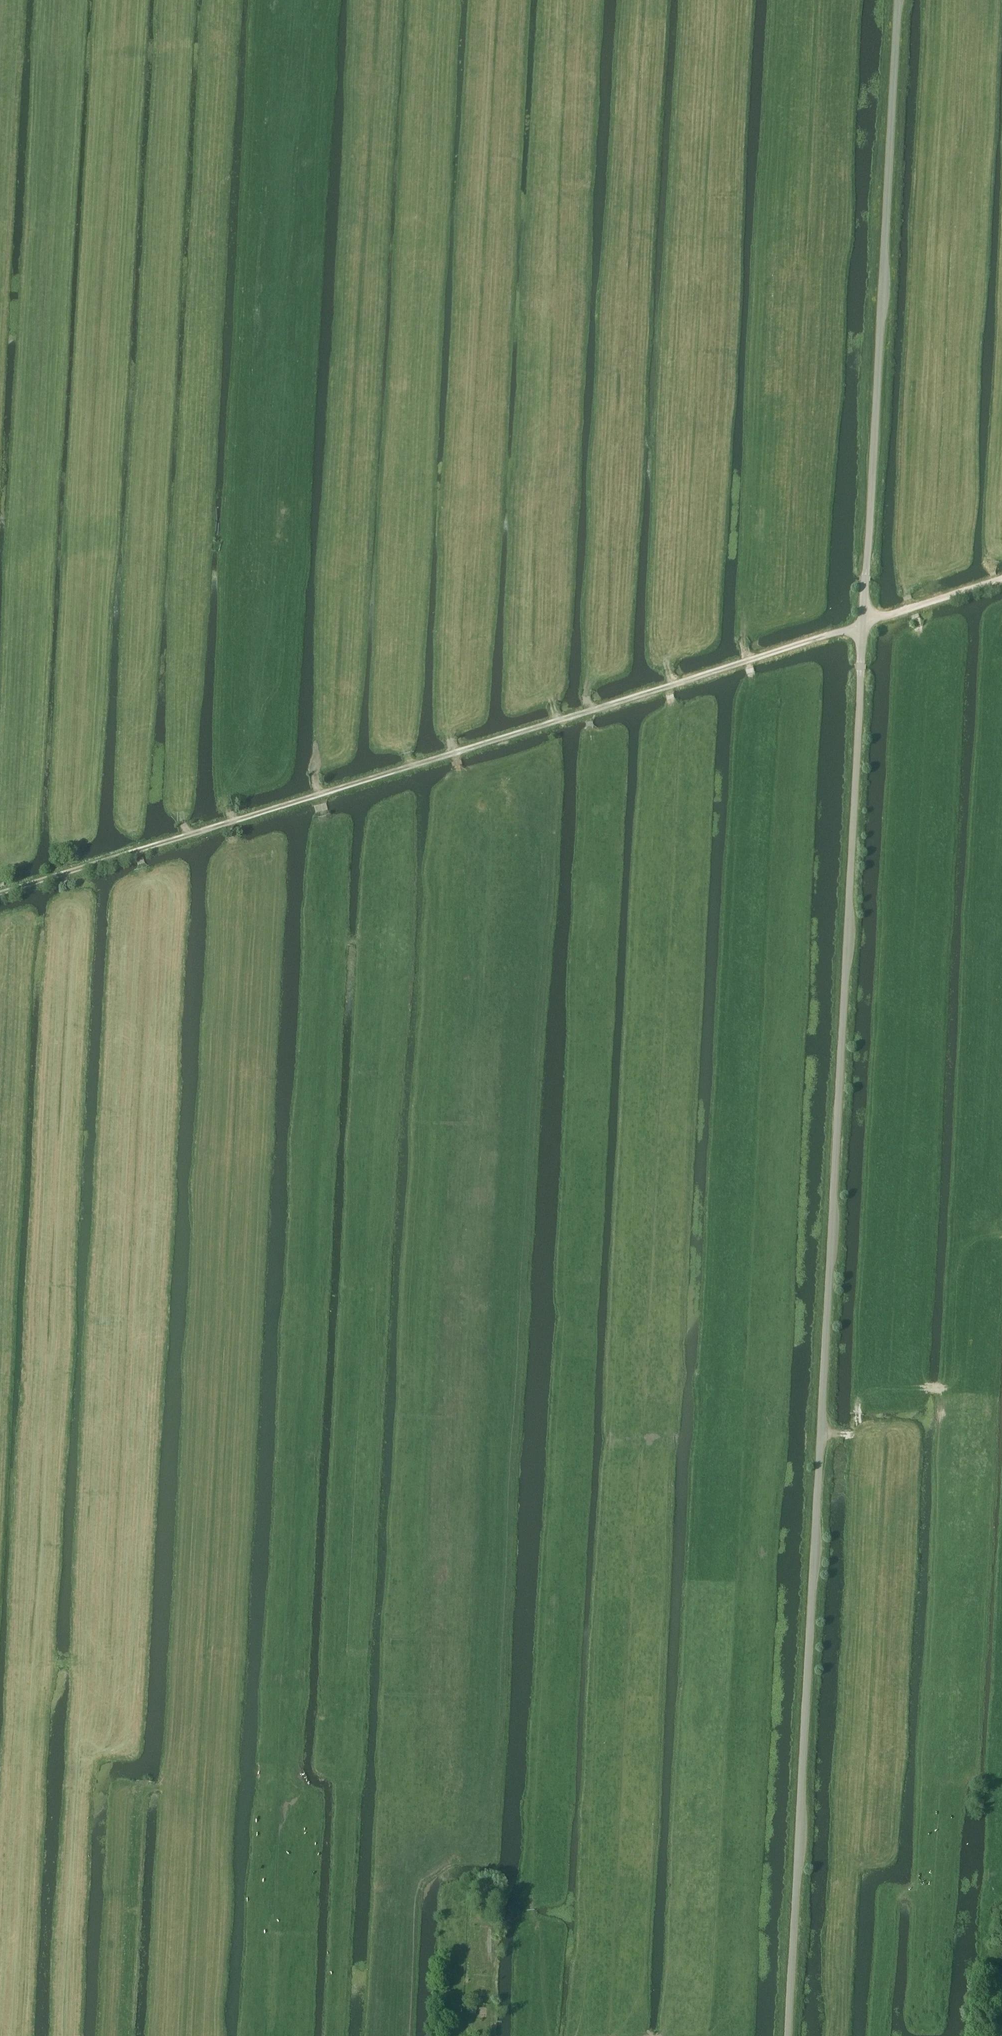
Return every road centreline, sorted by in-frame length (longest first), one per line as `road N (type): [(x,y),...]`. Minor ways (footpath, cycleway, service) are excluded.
road 1 (unclassified): [(789,2035),(897,0)]
road 2 (track): [(0,892),(1001,577)]

